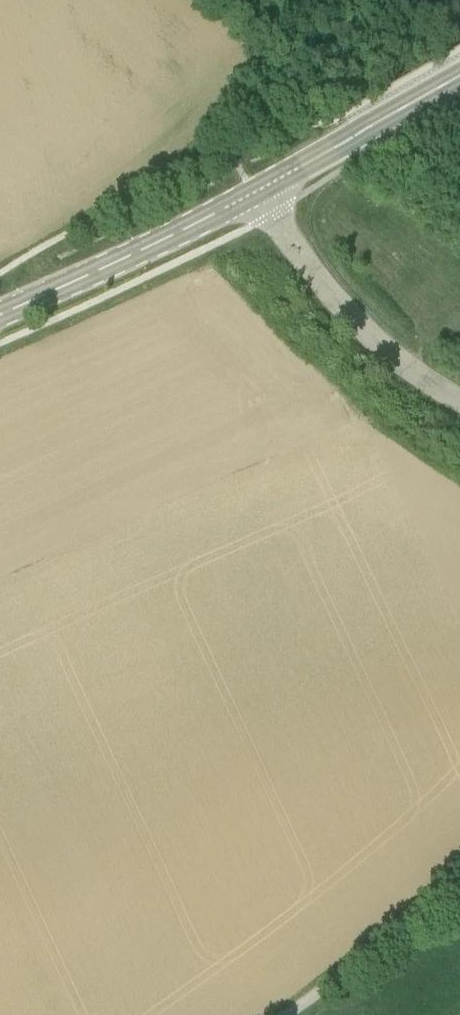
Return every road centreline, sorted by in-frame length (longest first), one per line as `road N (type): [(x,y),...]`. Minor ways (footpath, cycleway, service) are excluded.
road 1 (tertiary): [(257,191),(335,298),(399,358),(459,400)]
road 2 (tertiary): [(0,315),(257,191)]
road 3 (tertiary): [(257,191),(459,79)]
road 4 (unclassified): [(287,1014),(459,885)]

